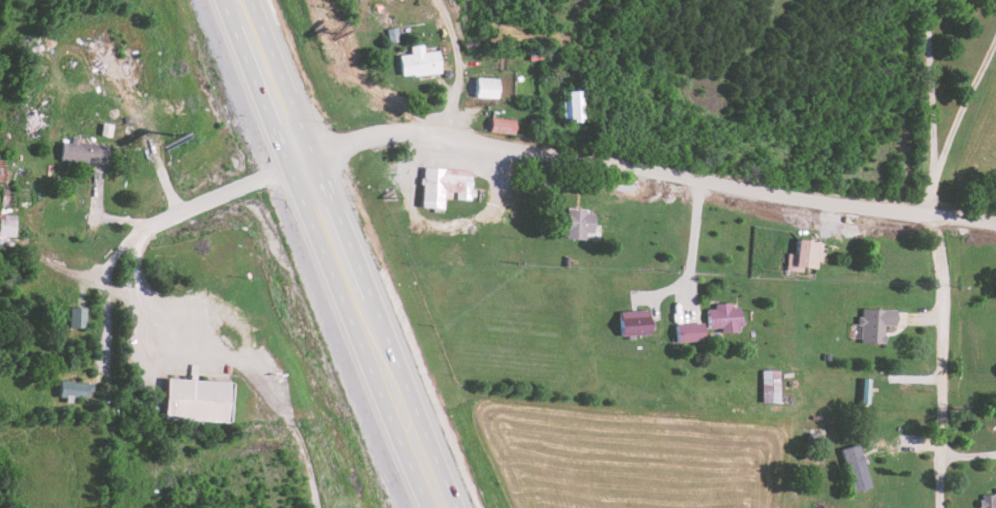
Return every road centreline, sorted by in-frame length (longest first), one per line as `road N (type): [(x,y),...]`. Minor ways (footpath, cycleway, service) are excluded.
road 1 (residential): [(995,227),(424,137),(370,136),(289,168)]
road 2 (primary): [(220,0),(428,507)]
road 3 (primary): [(456,507),(249,0)]
road 4 (residential): [(936,507),(937,218)]

